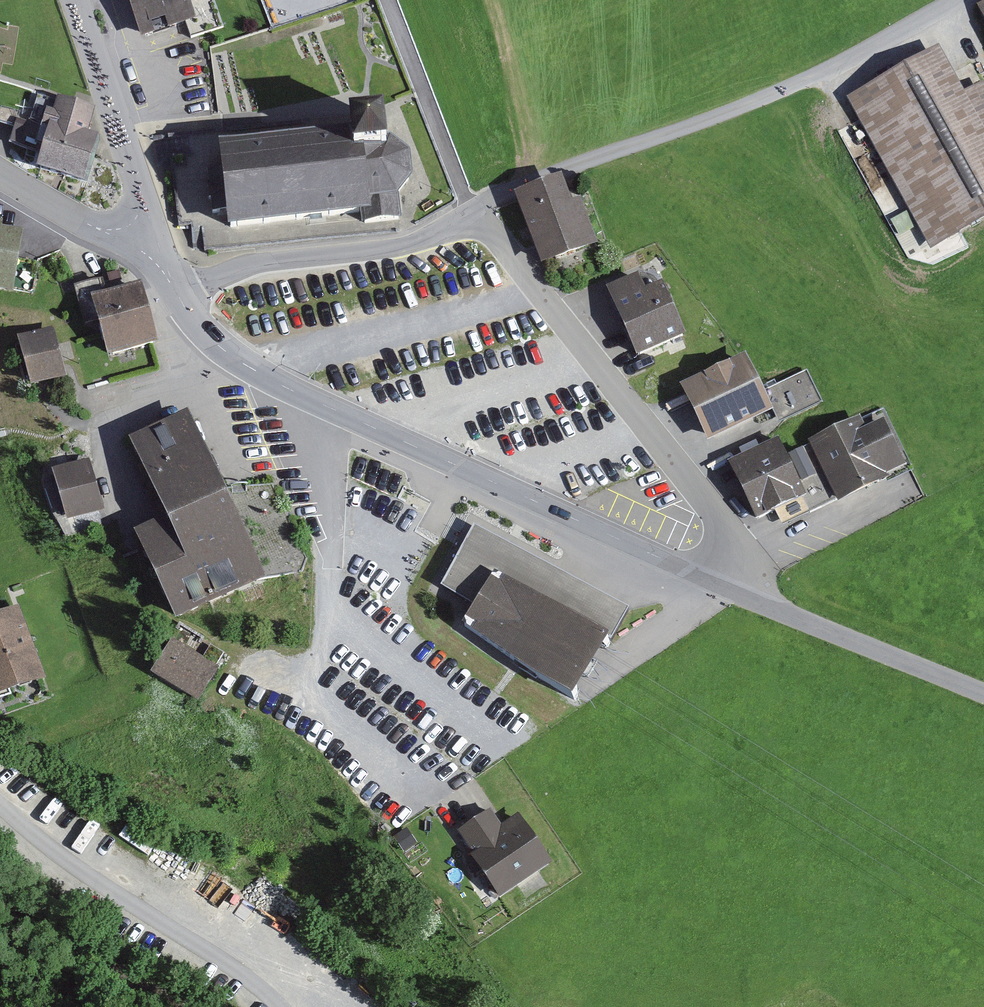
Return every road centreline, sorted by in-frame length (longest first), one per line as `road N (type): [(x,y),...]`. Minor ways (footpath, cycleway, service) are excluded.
road 1 (tertiary): [(721,585),(268,379),(205,332),(178,296)]
road 2 (unclassified): [(958,0),(783,91),(527,184),(471,214)]
road 3 (residential): [(721,585),(734,556),(723,522),(471,214)]
road 4 (unclassified): [(0,803),(35,837),(280,1006)]
road 5 (residential): [(471,214),(420,240),(245,265),(178,296)]
road 6 (unclassified): [(983,693),(721,585)]
road 7 (tertiary): [(141,236),(143,195),(76,0)]
road 8 (tertiary): [(141,236),(76,220),(0,173)]

